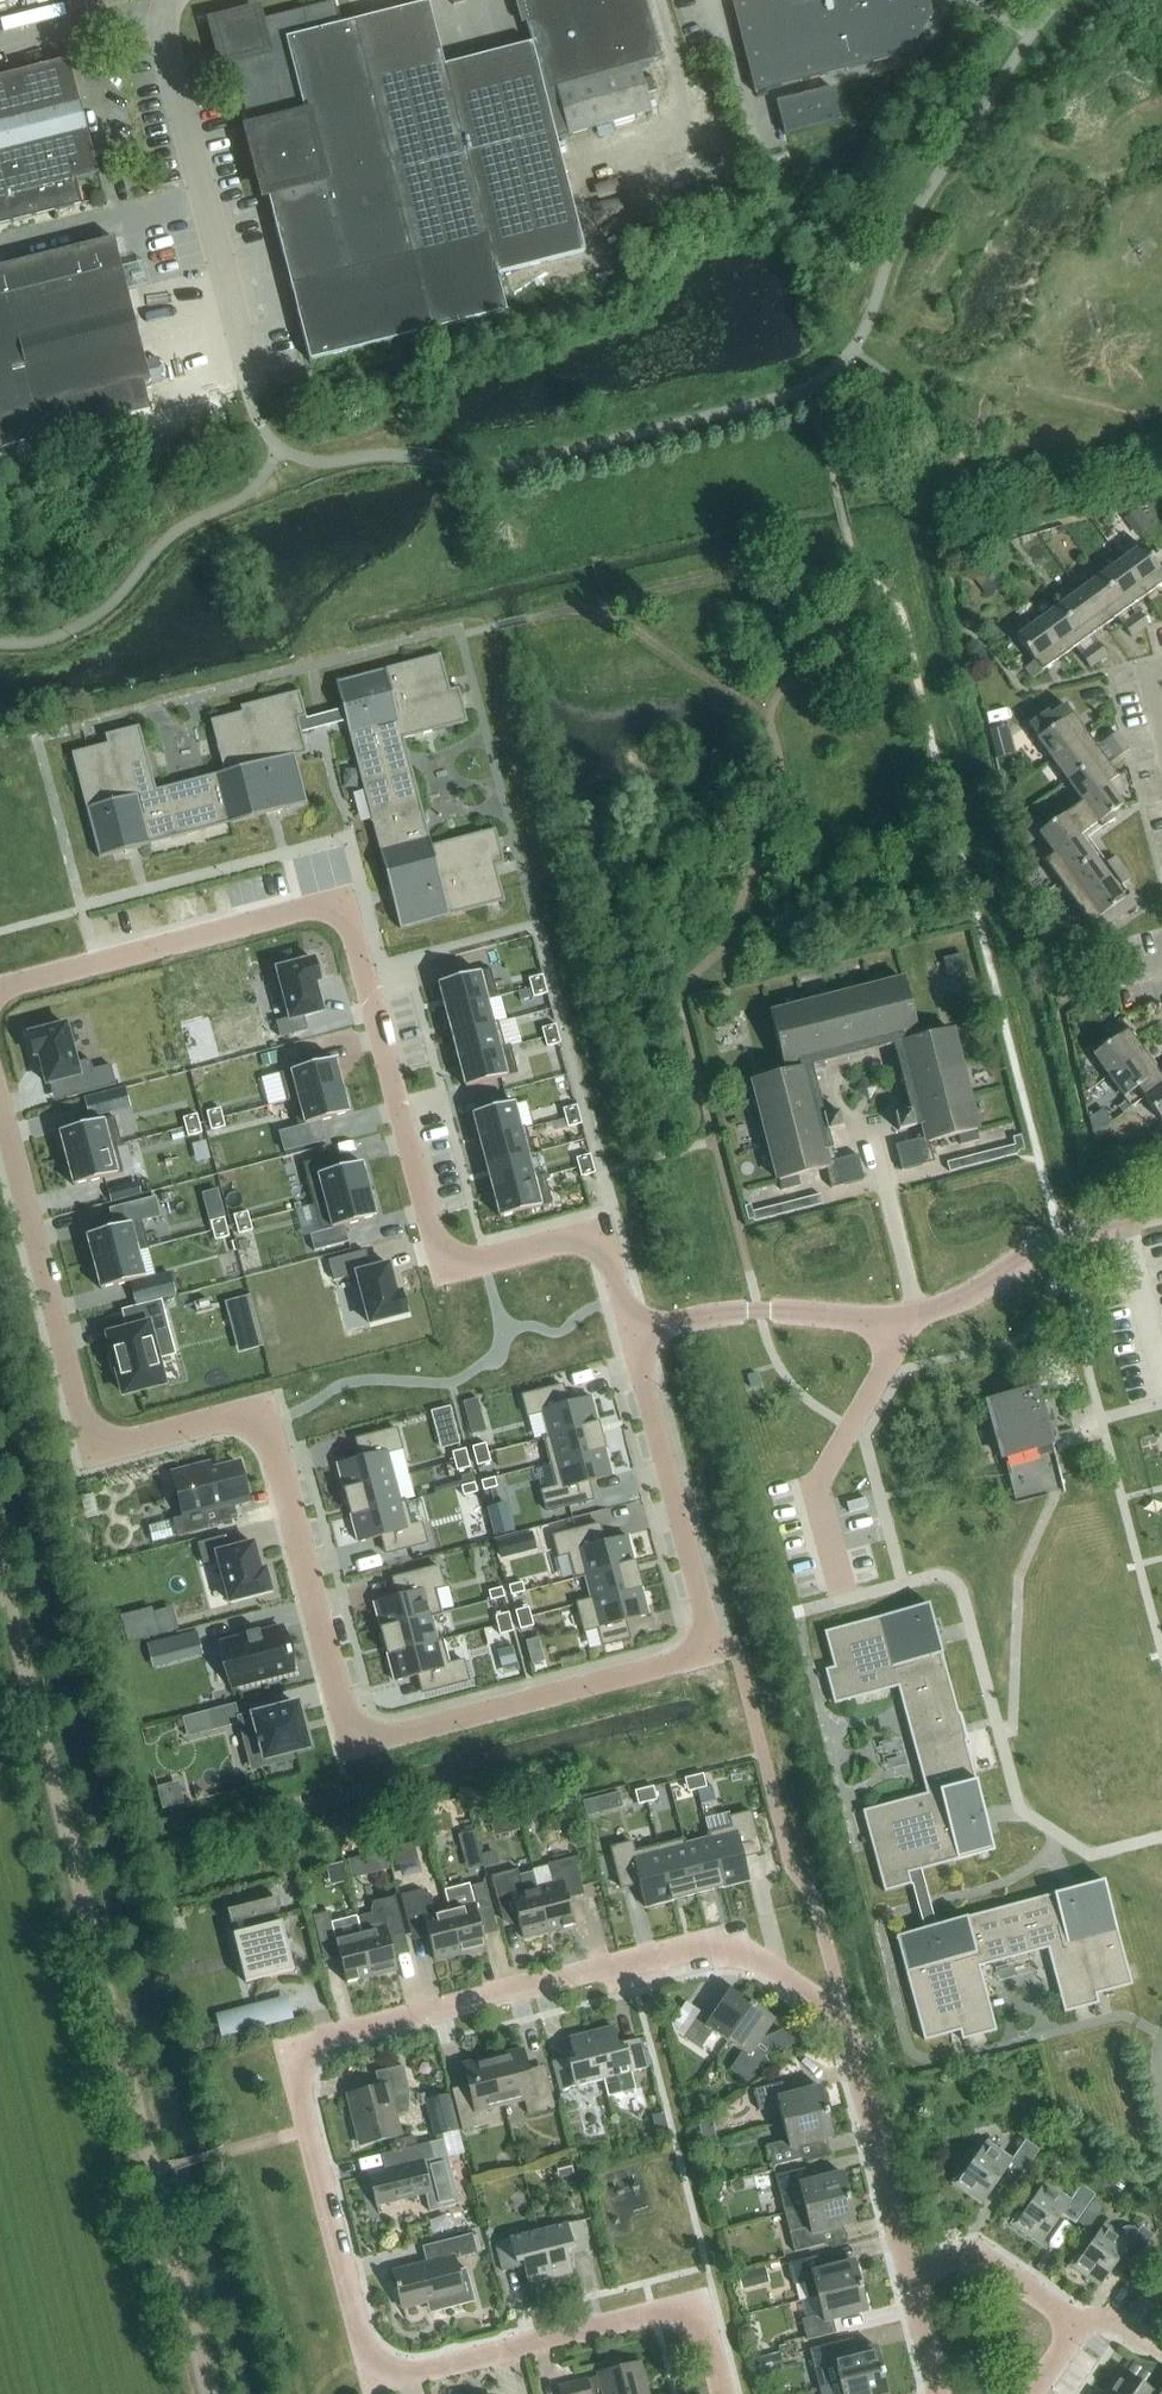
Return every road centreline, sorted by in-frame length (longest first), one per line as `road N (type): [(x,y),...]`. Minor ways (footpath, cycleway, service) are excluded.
road 1 (residential): [(633,1334),(707,1642),(680,1663),(351,1749),(263,1419),(234,1416),(140,1441),(100,1443),(81,1416),(0,1110)]
road 2 (residential): [(724,2393),(714,2344),(699,2323),(679,2314),(653,2313),(419,2372),(376,2358),(308,2130),(303,2071),(327,2039),(631,1967)]
road 3 (residential): [(0,989),(349,901),(442,1272),(606,1231),(624,1299)]
road 4 (unclassified): [(209,2393),(0,1557)]
road 5 (residential): [(907,2270),(857,2056),(837,2015),(735,1940),(631,1967)]
road 6 (unclassified): [(246,362),(167,30),(177,0)]
road 7 (residential): [(840,1585),(814,1487),(910,1317)]
road 8 (residential): [(633,1334),(759,1310),(910,1317)]
road 9 (residential): [(910,1317),(953,1305),(1057,1238),(1161,1211)]
road 10 (residential): [(1032,2393),(1069,2342),(1068,2324),(1054,2306),(975,2252),(907,2270)]
road 11 (residential): [(910,1317),(911,1289),(886,1188)]
road 12 (residential): [(938,2393),(907,2270)]

